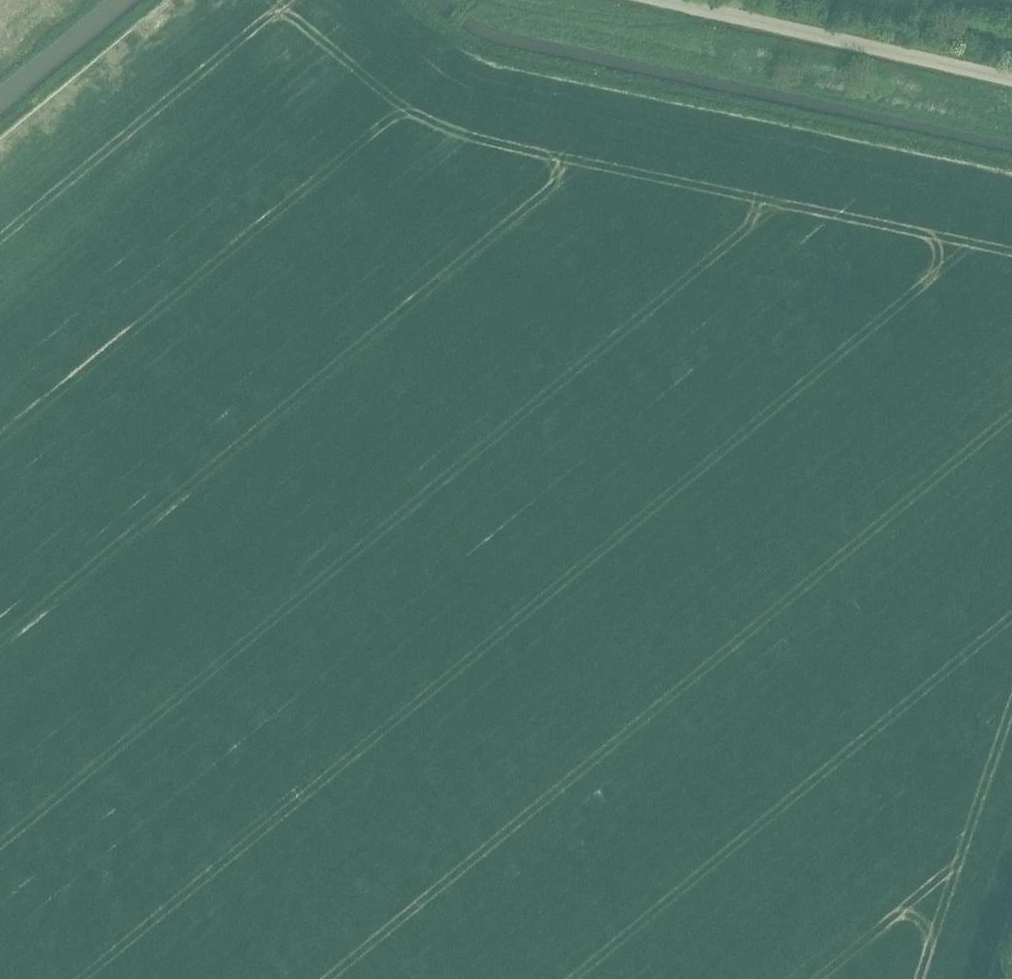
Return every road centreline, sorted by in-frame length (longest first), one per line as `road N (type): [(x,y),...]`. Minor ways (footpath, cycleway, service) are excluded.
road 1 (unclassified): [(1011,80),(668,0)]

